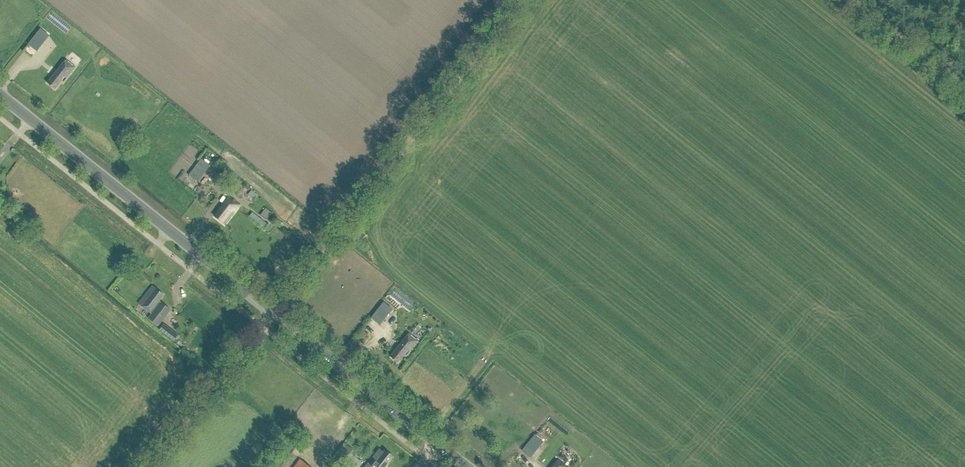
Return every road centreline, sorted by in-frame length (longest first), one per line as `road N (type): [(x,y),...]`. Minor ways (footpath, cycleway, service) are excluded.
road 1 (track): [(521,0),(150,466)]
road 2 (primary): [(466,466),(0,95)]
road 3 (track): [(964,92),(849,0)]

